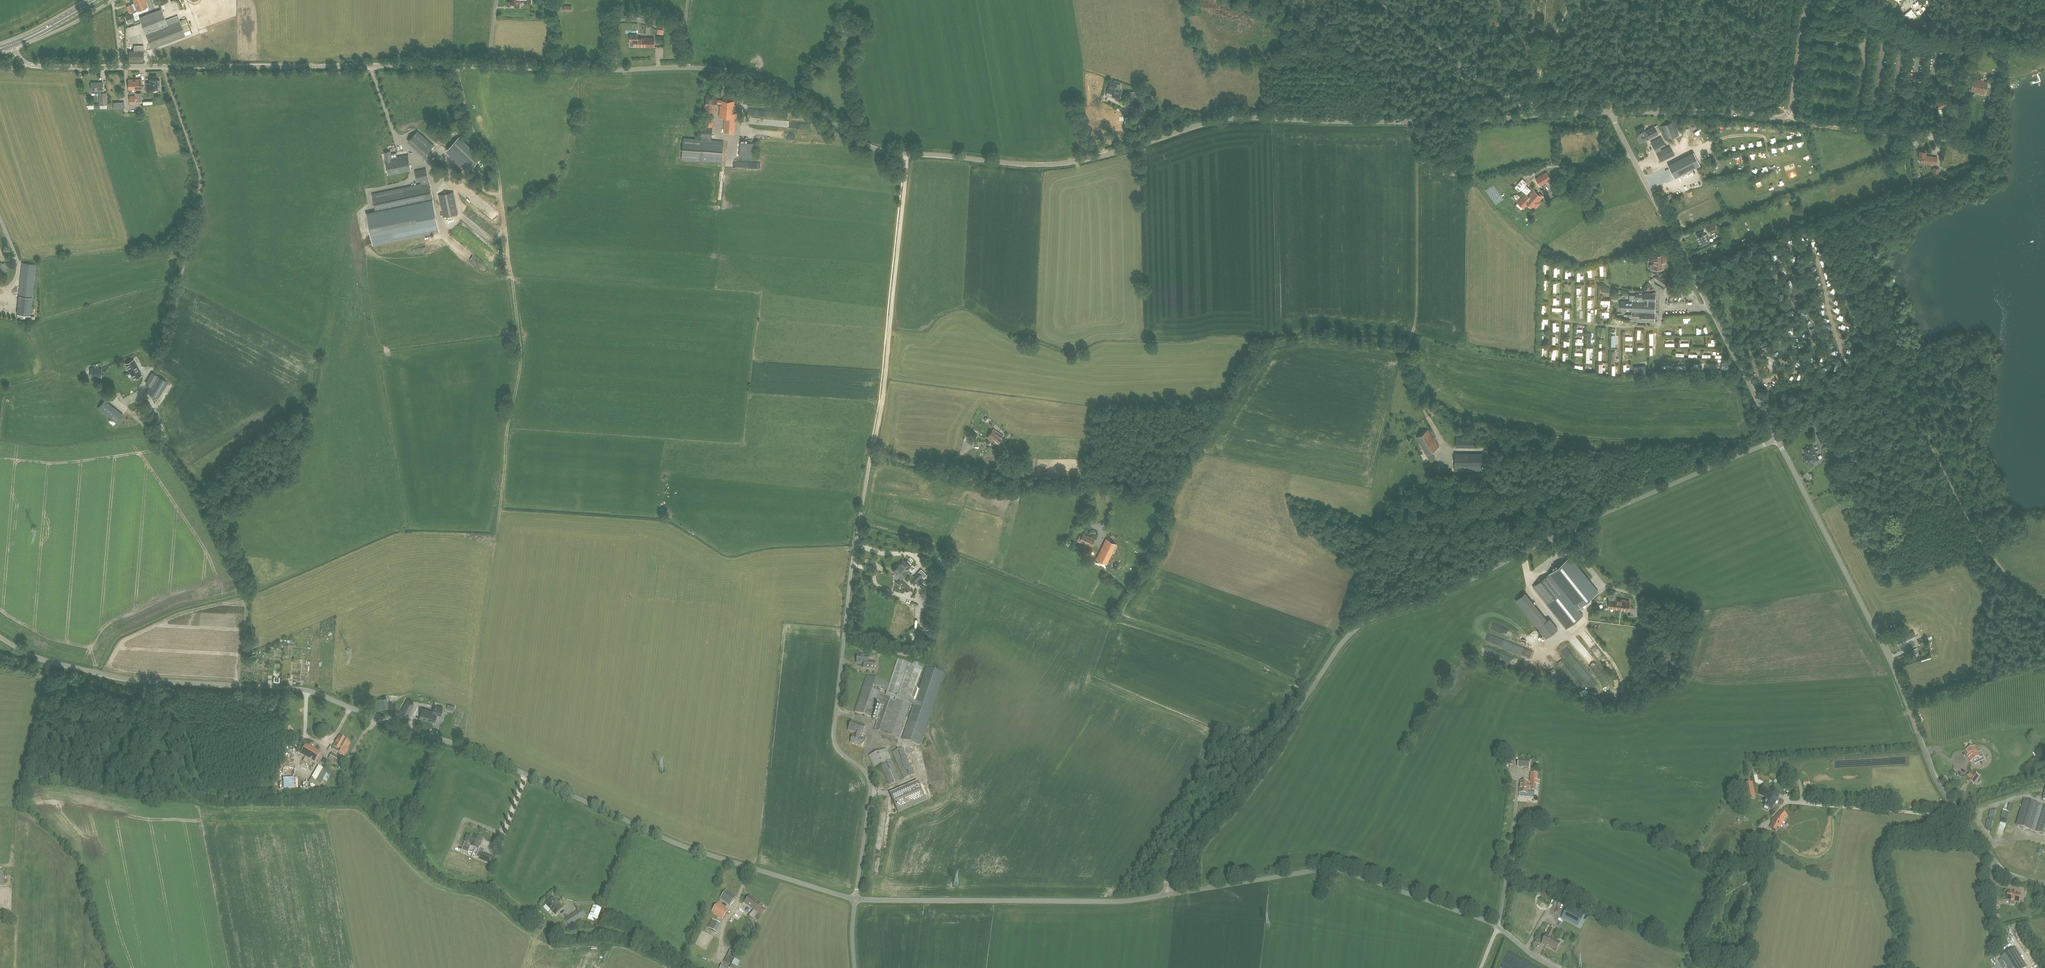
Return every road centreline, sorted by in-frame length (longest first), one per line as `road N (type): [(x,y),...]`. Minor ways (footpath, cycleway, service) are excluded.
road 1 (unclassified): [(1269,118),(1215,121),(1044,165),(880,149),(764,78),(709,68),(51,67),(23,62),(12,44)]
road 2 (unclassified): [(855,899),(688,848),(464,746),(313,692),(132,679),(49,662),(0,637)]
road 3 (unclassified): [(1169,895),(1172,859),(1364,624),(1439,597),(1778,439)]
road 4 (unclassified): [(2044,884),(2000,867),(1938,784),(1892,665),(1778,439)]
road 5 (unclassified): [(855,899),(871,783),(834,736),(871,452)]
road 6 (unclassified): [(1556,967),(1494,924),(1334,870),(1169,895)]
road 7 (unclassified): [(1778,439),(1611,112)]
road 8 (unclassified): [(1169,895),(1104,902),(855,899)]
road 9 (track): [(1430,425),(1403,367),(1418,322),(1417,122)]
road 10 (track): [(871,452),(908,154)]
road 11 (unclassified): [(1269,118),(1532,116)]
road 12 (track): [(1771,373),(1781,364),(1789,371),(1826,365),(1841,353),(1814,250)]
road 13 (unclassified): [(1532,100),(1472,75),(1379,0)]
road 14 (unclassified): [(1611,112),(1788,113)]
road 15 (residential): [(1788,113),(1798,122),(1950,140)]
road 16 (track): [(1781,364),(1802,327),(1795,297),(1775,275),(1776,250)]

